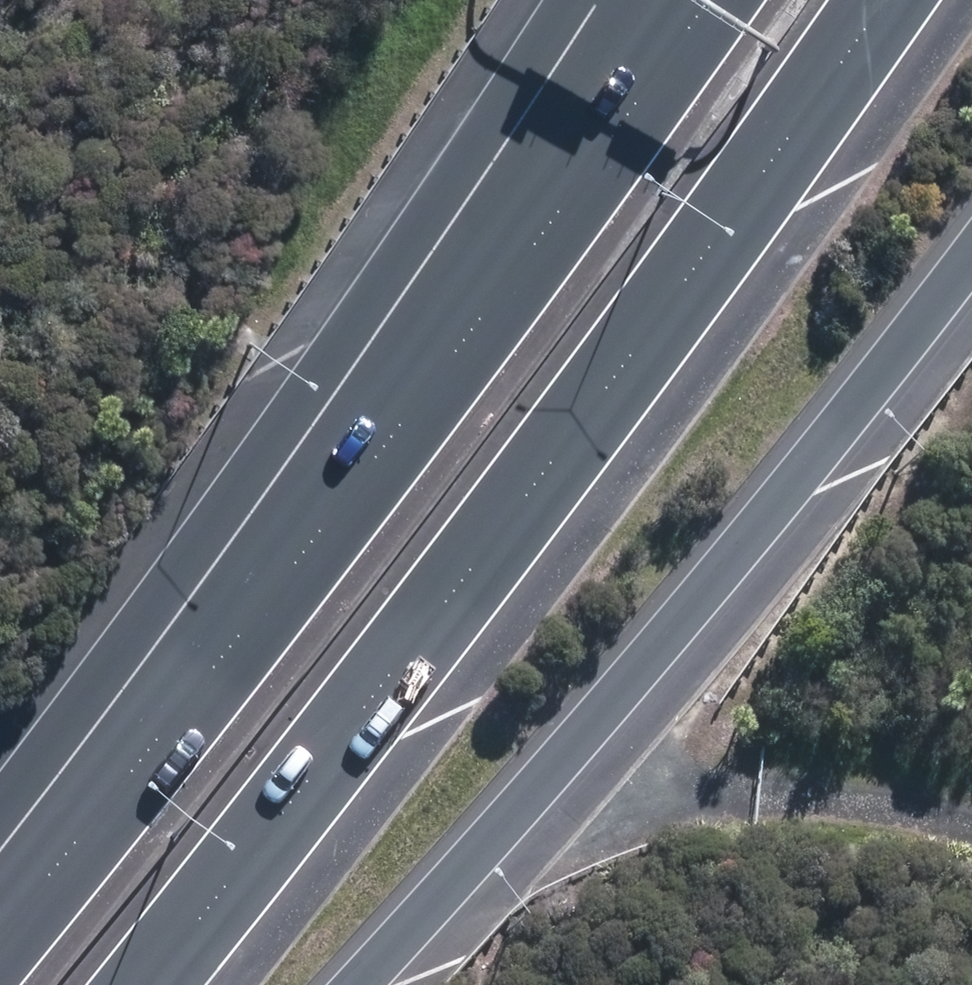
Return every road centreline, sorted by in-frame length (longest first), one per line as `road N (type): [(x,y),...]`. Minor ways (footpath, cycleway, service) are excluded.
road 1 (motorway): [(887,0),(633,351),(121,984)]
road 2 (motorway): [(971,255),(765,525),(347,984)]
road 3 (motorway): [(0,932),(404,418)]
road 4 (motorway): [(404,418),(706,0)]
road 5 (track): [(510,806),(763,792),(971,854)]
road 6 (motorway): [(404,418),(604,0)]

